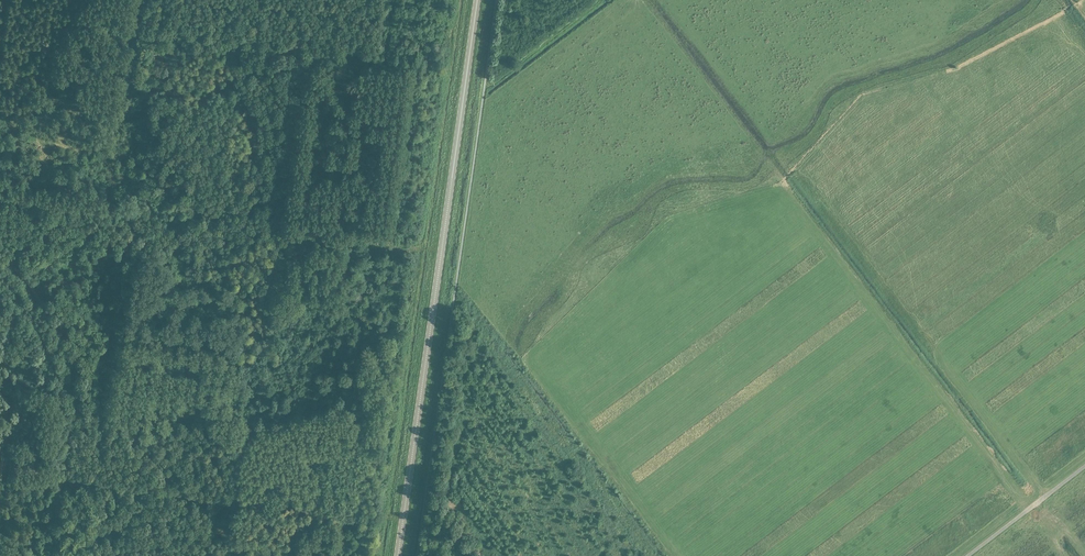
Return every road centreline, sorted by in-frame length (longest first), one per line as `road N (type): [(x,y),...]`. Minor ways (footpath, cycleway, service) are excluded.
road 1 (secondary): [(399,555),(478,0)]
road 2 (unclassified): [(968,555),(1084,468)]

